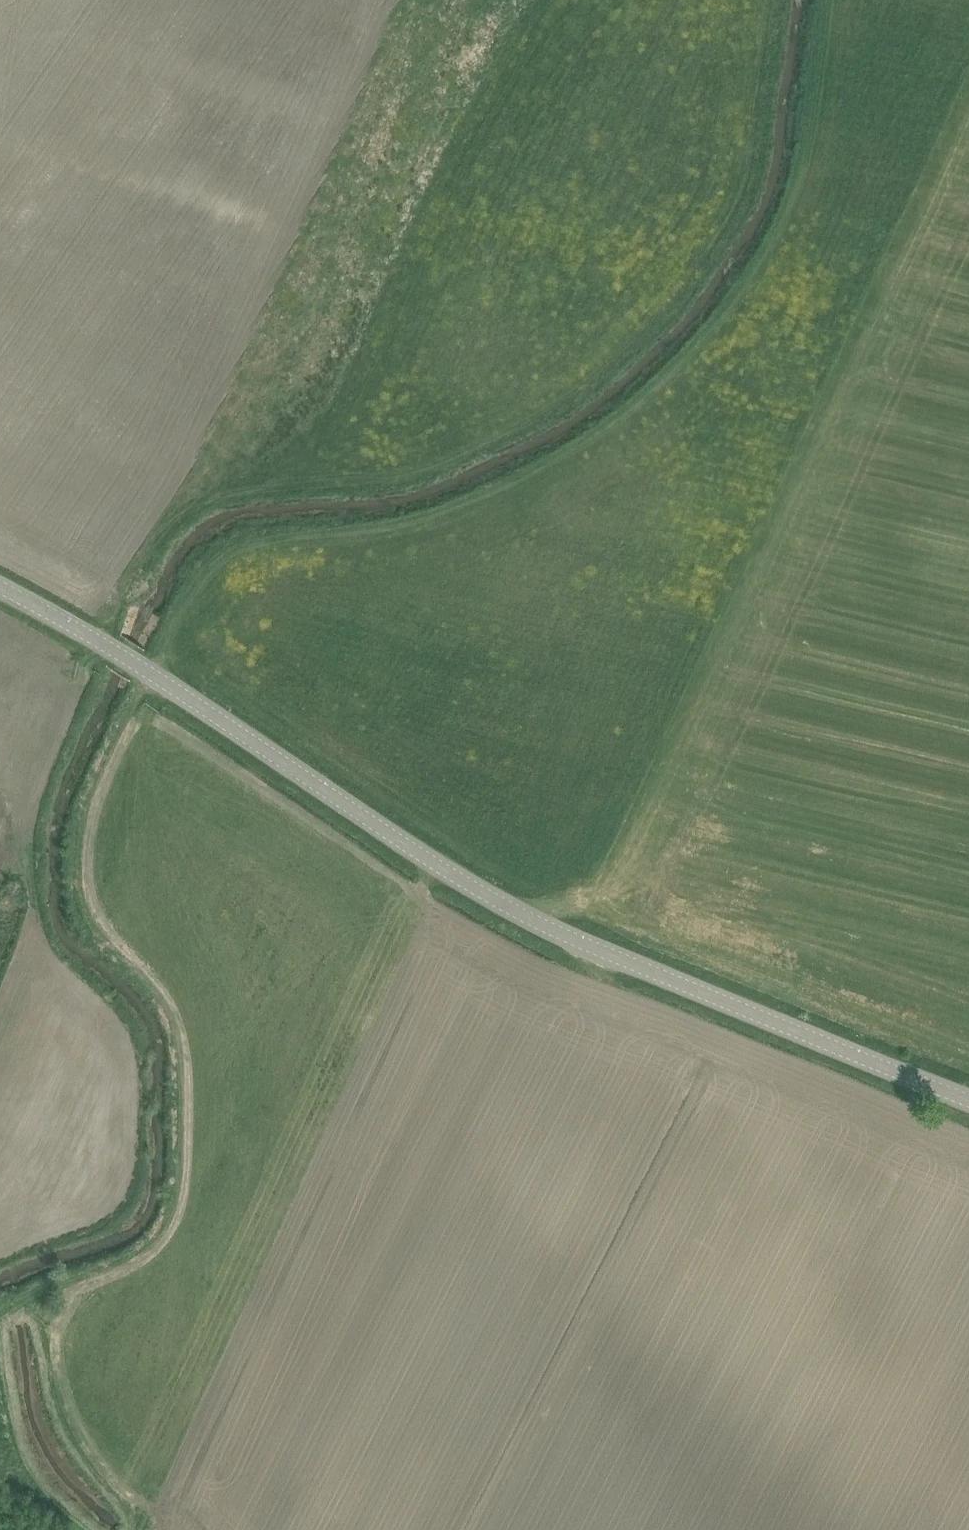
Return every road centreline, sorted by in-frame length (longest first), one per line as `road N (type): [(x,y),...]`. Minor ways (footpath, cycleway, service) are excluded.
road 1 (tertiary): [(968,1100),(506,908),(132,660),(0,586)]
road 2 (track): [(821,0),(785,222),(702,339),(644,394),(531,471),(392,527),(270,535),(213,554),(140,666)]
road 3 (track): [(0,1309),(139,1254),(176,1202),(178,1042),(168,1010),(91,933),(75,849),(83,801),(150,672)]

